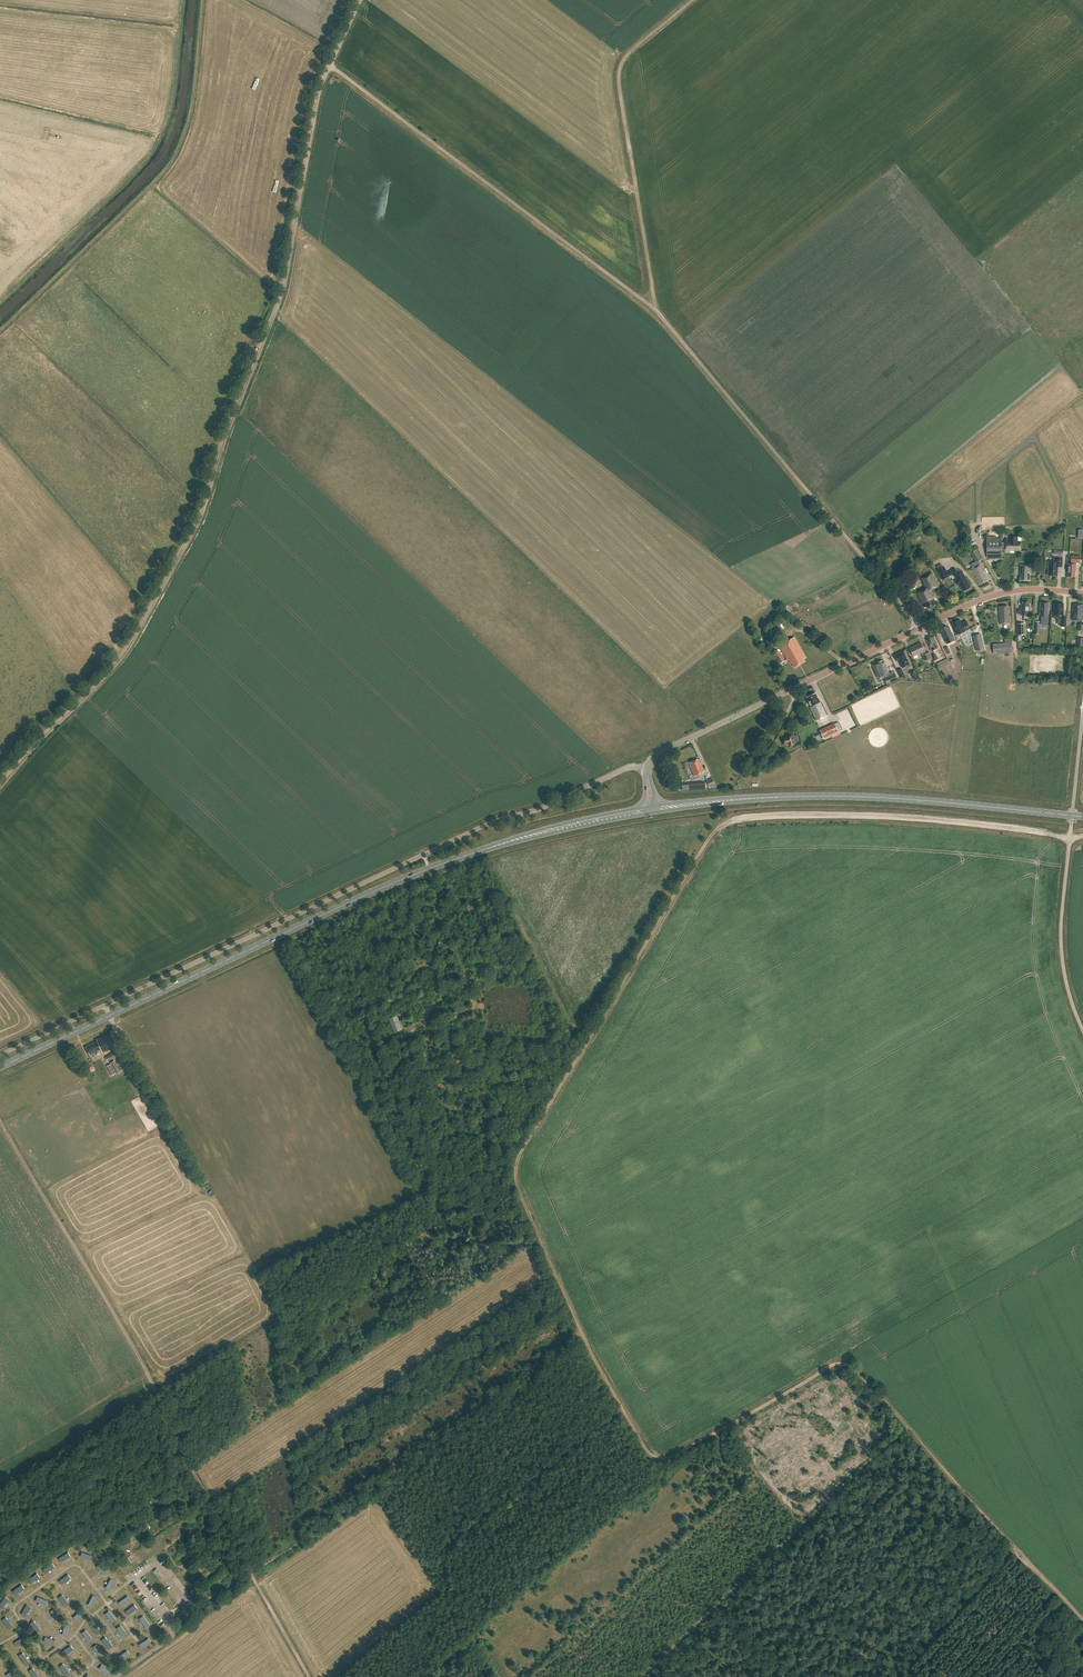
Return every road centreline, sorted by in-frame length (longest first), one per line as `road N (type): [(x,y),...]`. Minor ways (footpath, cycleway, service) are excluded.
road 1 (track): [(1013,1545),(844,1363),(675,1455),(648,1454),(580,1333),(515,1175),(524,1145),(708,840),(726,823),(881,817),(1082,837)]
road 2 (track): [(0,783),(121,653),(196,520),(279,294),(315,95),(358,0)]
road 3 (unclassified): [(871,566),(656,310),(328,64)]
road 4 (unclassified): [(0,1055),(500,818),(536,811),(626,768),(647,769)]
road 5 (primary): [(0,1067),(428,868),(650,810)]
road 6 (track): [(310,1676),(189,1469),(146,1367),(0,1119)]
road 7 (track): [(192,1611),(340,1518),(580,1333)]
road 8 (track): [(639,1676),(904,1425)]
road 9 (primary): [(1072,815),(909,798),(719,801)]
road 10 (track): [(656,310),(619,68),(692,0)]
road 11 (unclassified): [(647,769),(660,752),(918,629)]
road 12 (track): [(979,525),(980,481),(1034,438),(1064,495),(1060,523),(983,523)]
road 13 (unclassified): [(1082,1031),(1060,938),(1072,815)]
road 14 (unclassified): [(918,629),(1000,594),(1082,593)]
road 15 (track): [(431,878),(448,939),(445,998)]

